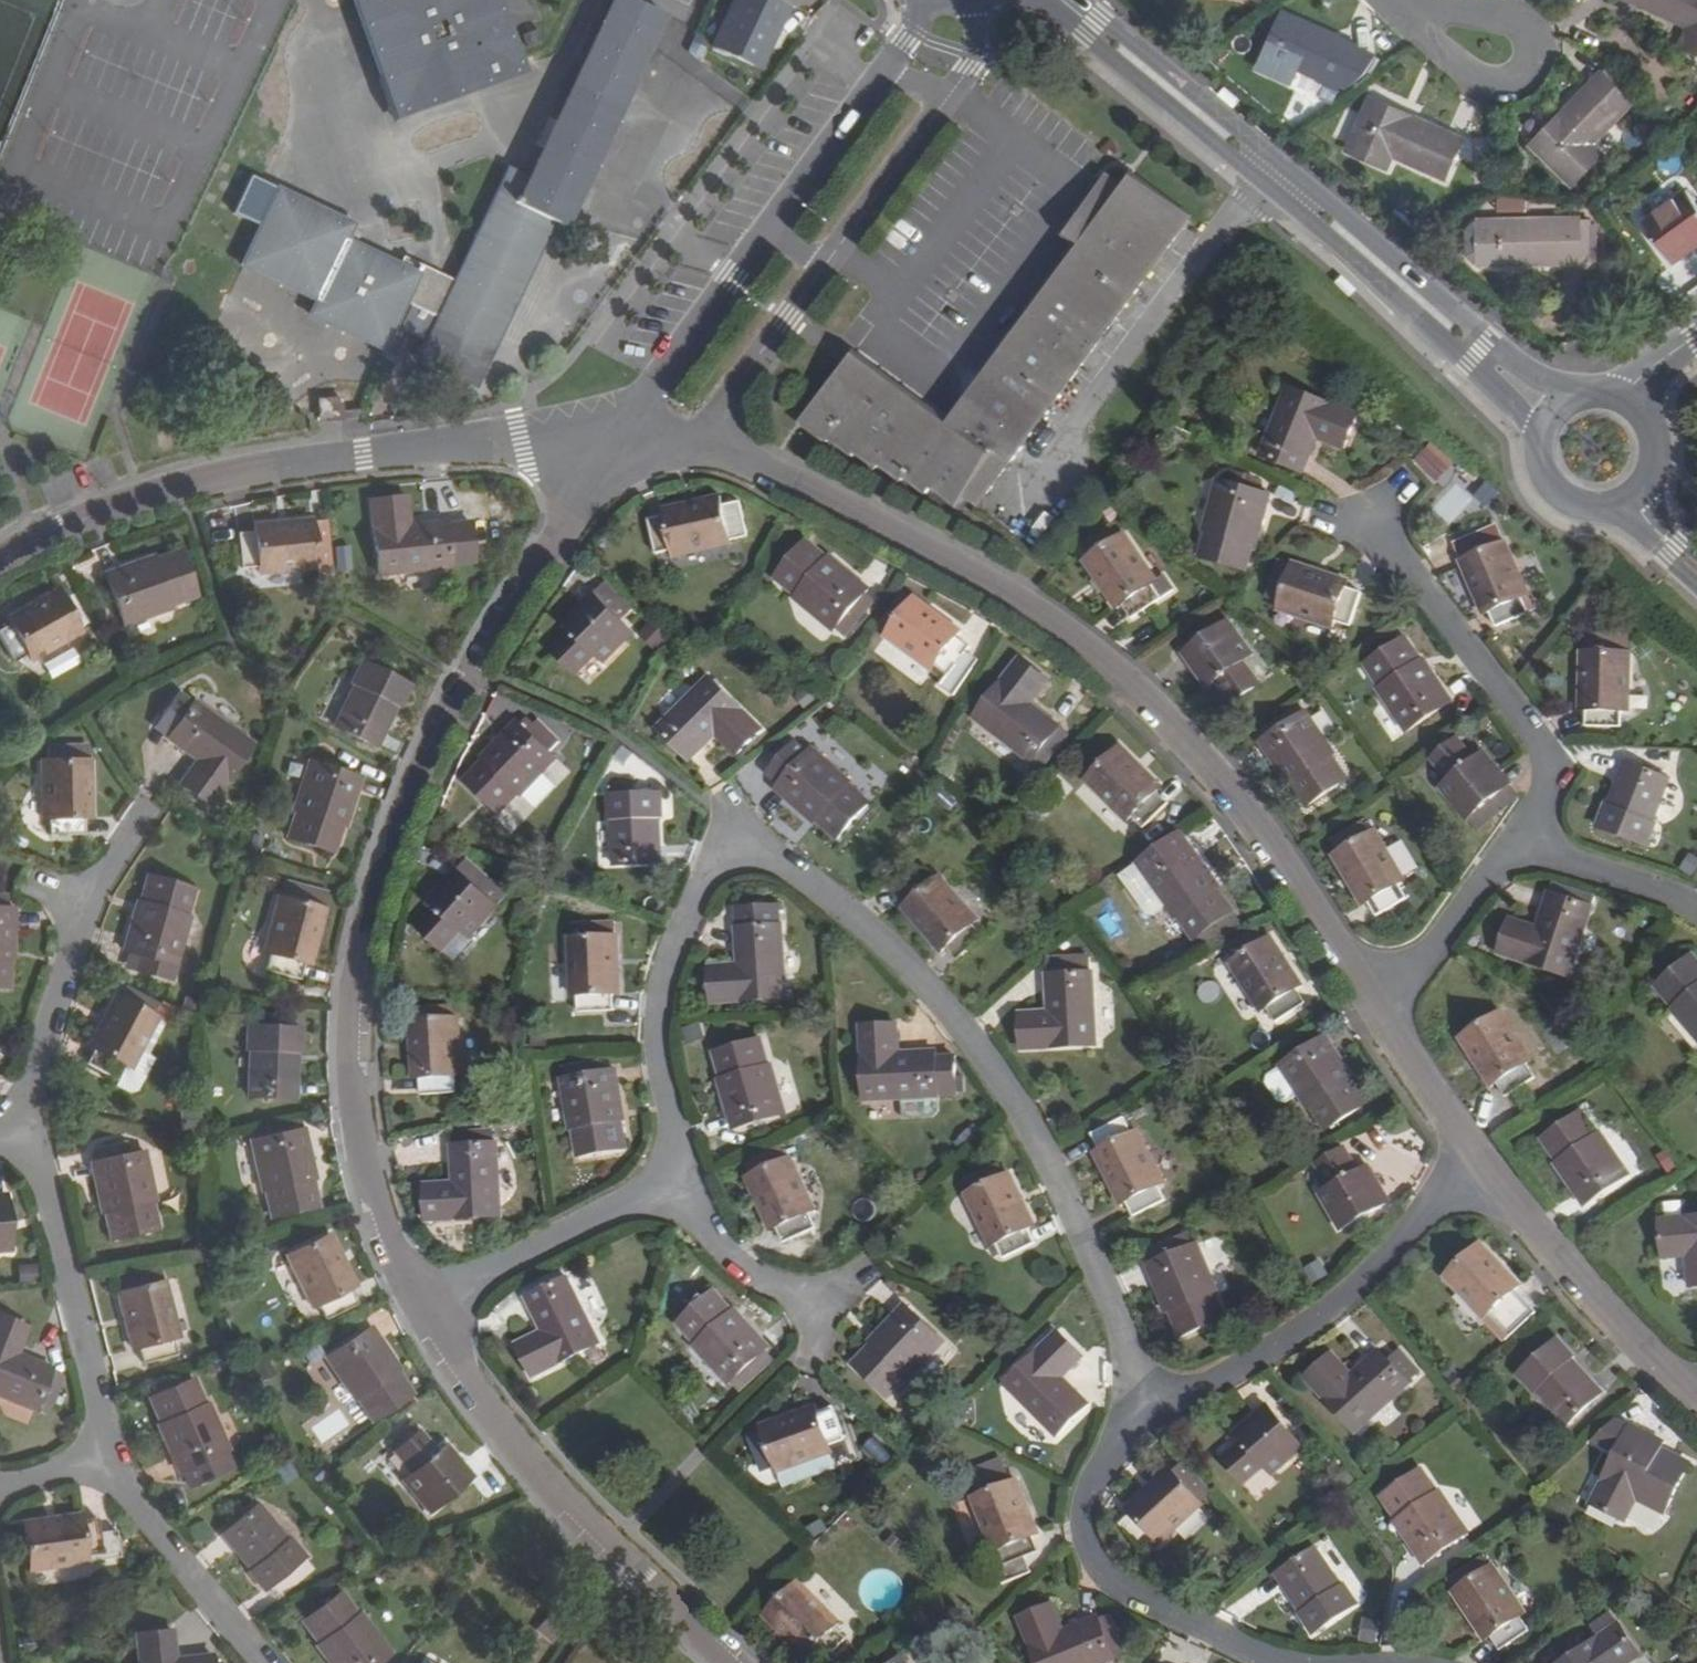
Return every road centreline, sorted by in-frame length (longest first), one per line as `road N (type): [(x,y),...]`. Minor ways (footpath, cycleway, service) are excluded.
road 1 (residential): [(1154,1407),(1079,1229),(985,1061),(881,942),(737,829),(710,868),(664,996),(661,1061),(680,1178)]
road 2 (tertiary): [(624,434),(484,651),(398,838),(366,942),(353,1020),(360,1135),(424,1305)]
road 3 (residential): [(701,445),(766,467),(960,566),(1114,669),(1202,755),(1371,996)]
road 4 (residential): [(0,560),(88,518),(183,486),(363,457),(624,434)]
road 5 (tertiary): [(1088,22),(1483,354)]
road 6 (tertiary): [(424,1305),(454,1362),(534,1468),(730,1662)]
road 7 (residential): [(1483,1165),(1335,1306),(1205,1387),(1154,1407)]
road 8 (residential): [(1367,515),(1546,757),(1548,782),(1517,843)]
road 9 (residential): [(1154,1407),(1100,1470),(1088,1499),(1090,1552),(1134,1596),(1283,1662)]
road 10 (residential): [(30,1135),(108,1454)]
road 11 (residential): [(1483,1165),(1696,1407)]
road 12 (residential): [(680,1178),(424,1305)]
road 13 (tertiary): [(782,211),(624,434)]
road 14 (residential): [(108,1454),(141,1514),(259,1662)]
road 15 (residential): [(30,1135),(52,1022),(89,904)]
road 16 (tertiary): [(701,445),(837,250)]
road 17 (residential): [(1517,843),(1424,961),(1371,996)]
road 18 (residential): [(1371,996),(1483,1165)]
road 19 (residential): [(680,1178),(738,1266),(826,1304)]
road 20 (tertiary): [(837,250),(951,95)]
road 21 (residential): [(1696,907),(1517,843)]
road 22 (tertiary): [(879,78),(782,211)]
road 23 (tertiary): [(1540,438),(1540,475),(1561,505),(1615,516)]

